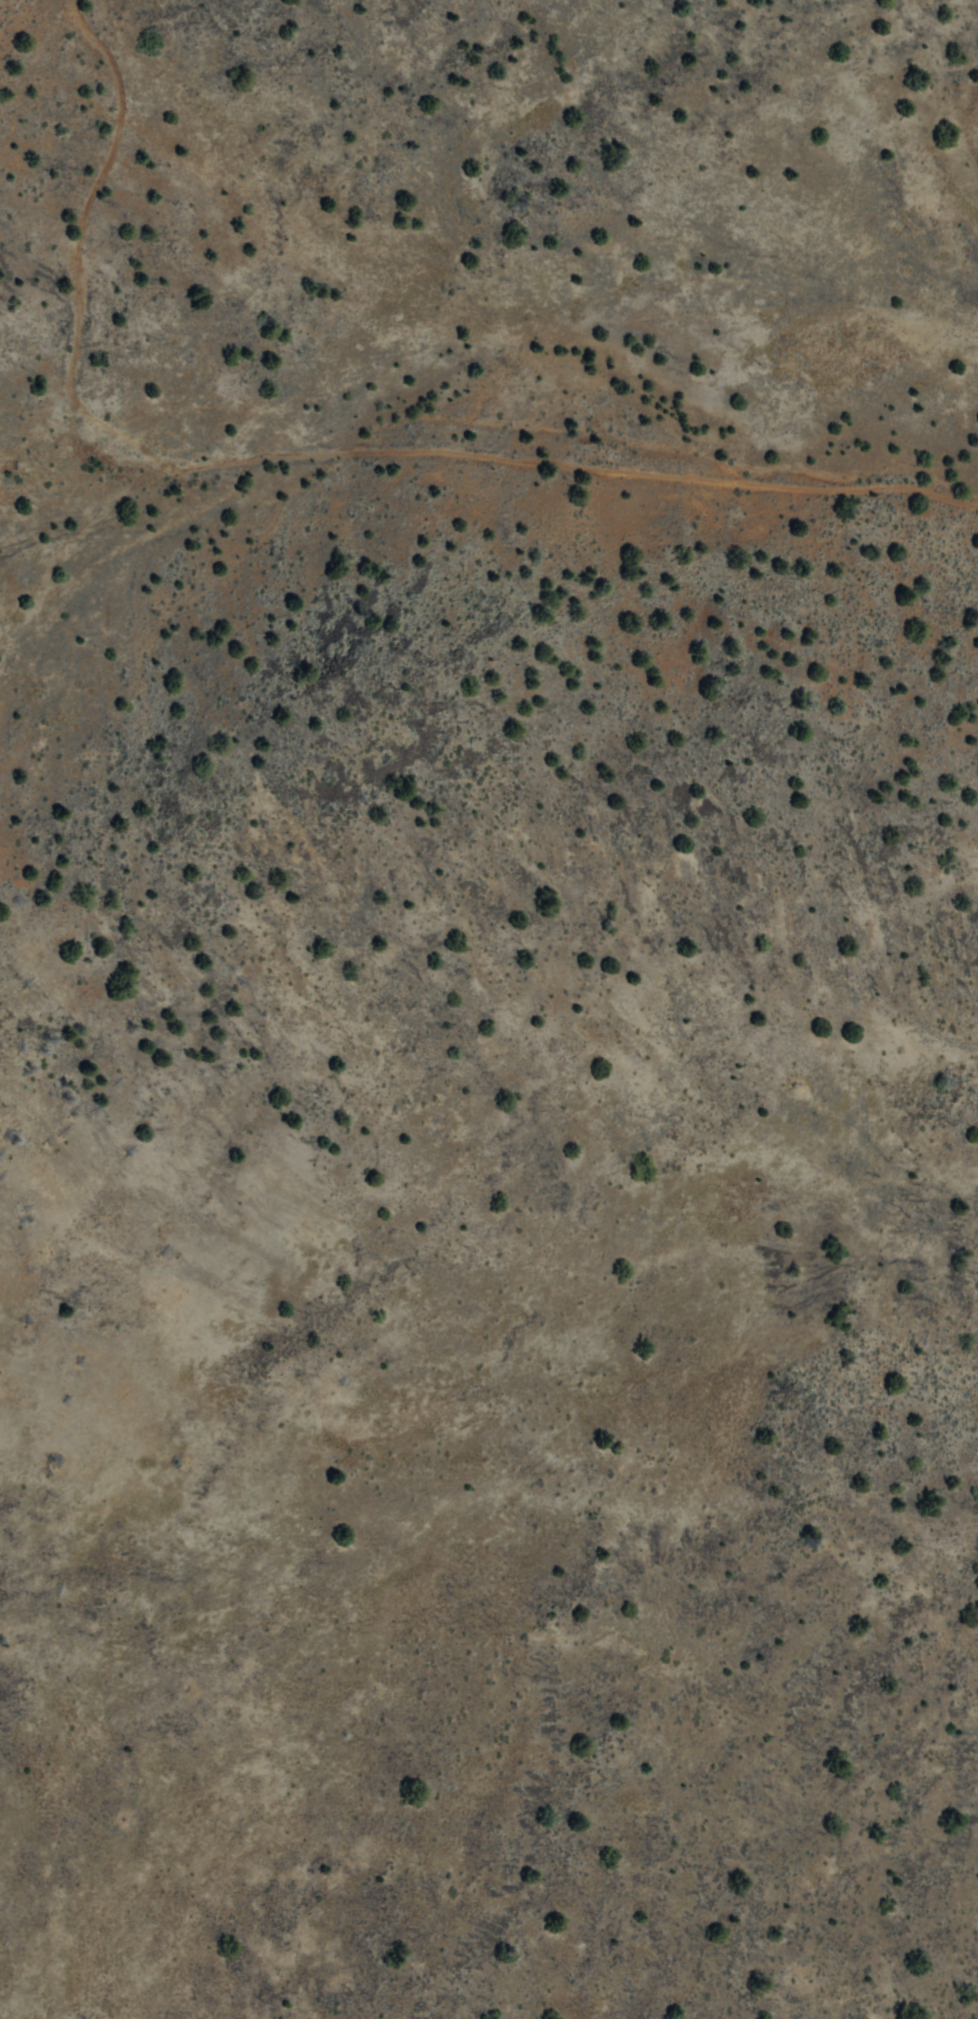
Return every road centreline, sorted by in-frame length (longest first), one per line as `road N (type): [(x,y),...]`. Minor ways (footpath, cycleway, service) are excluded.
road 1 (track): [(977,505),(909,486),(779,485),(425,450),(243,458),(196,468),(163,462),(87,416),(77,399),(80,263),(114,76),(76,0)]

